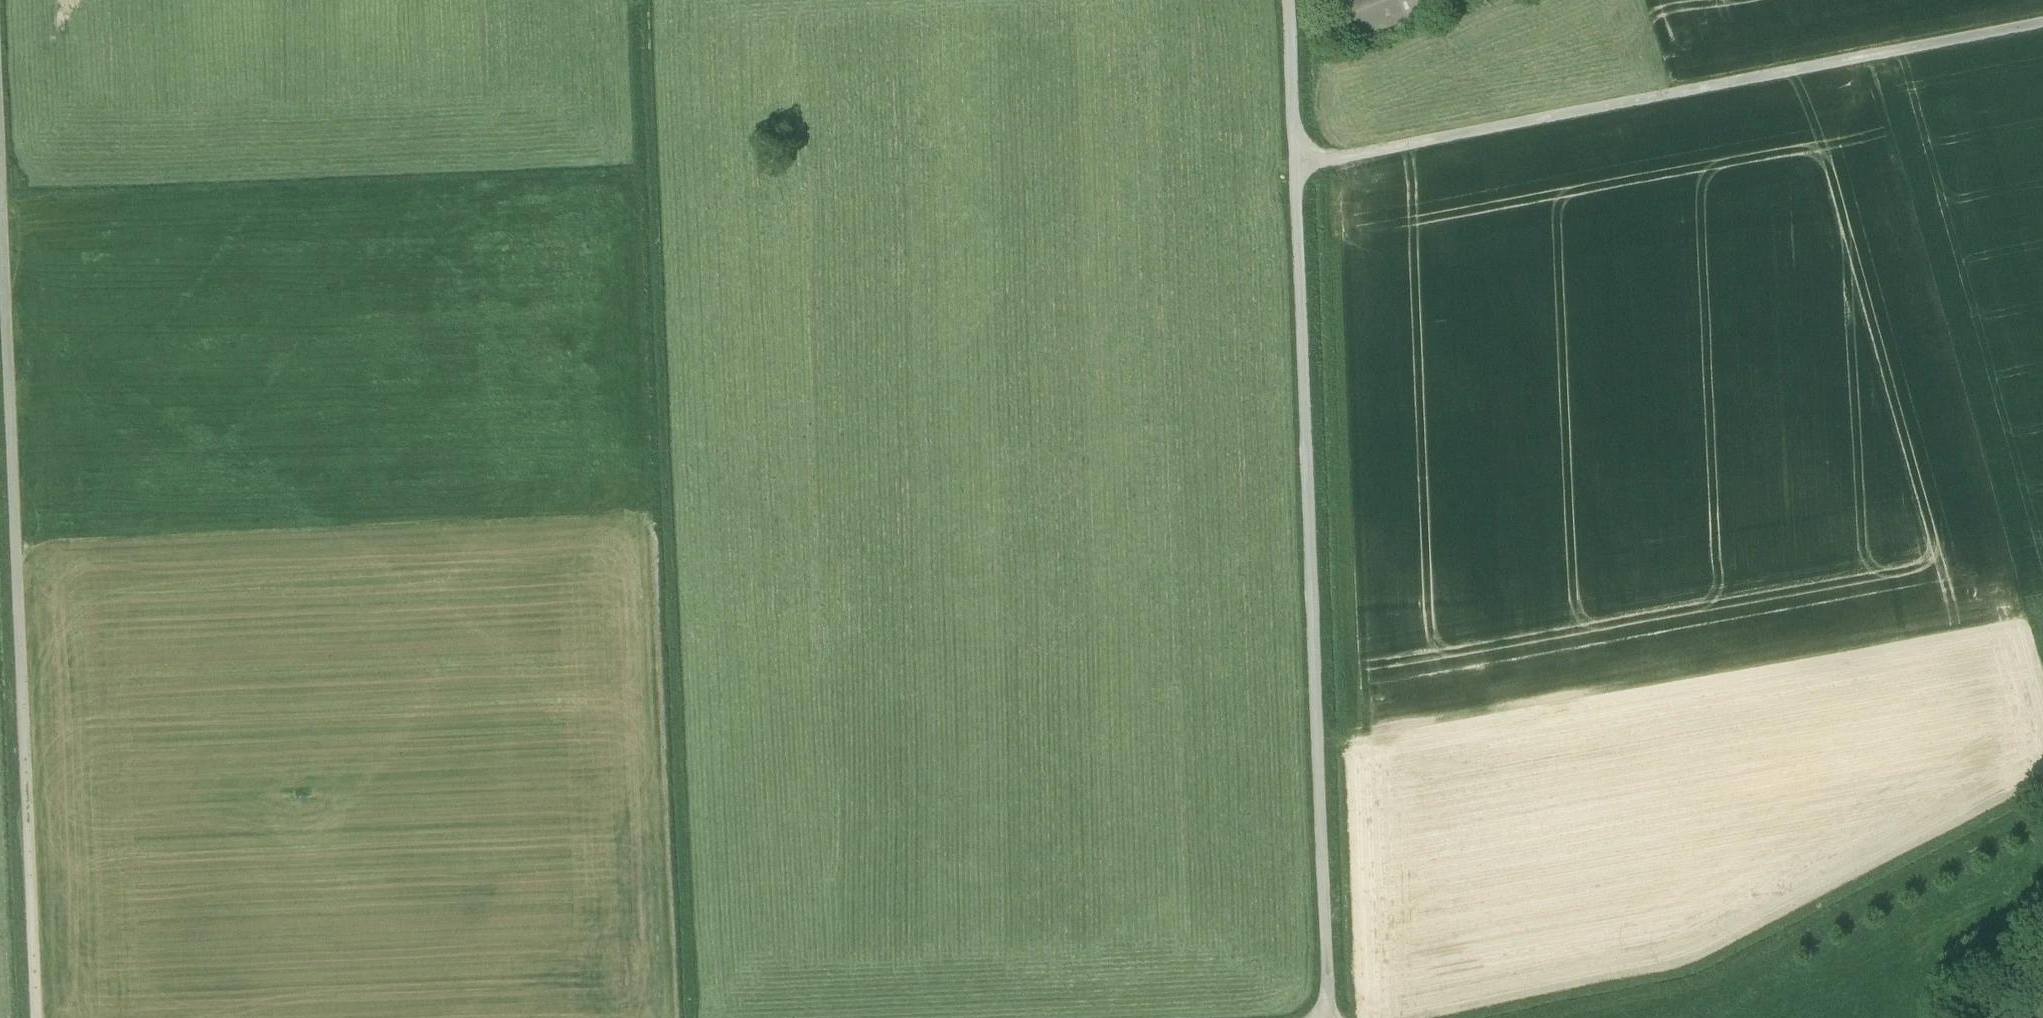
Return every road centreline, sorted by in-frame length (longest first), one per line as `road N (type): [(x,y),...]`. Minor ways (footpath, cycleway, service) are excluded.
road 1 (track): [(1289,0),(1328,1017)]
road 2 (track): [(0,104),(39,1017)]
road 3 (unclassified): [(1295,164),(2042,22)]

